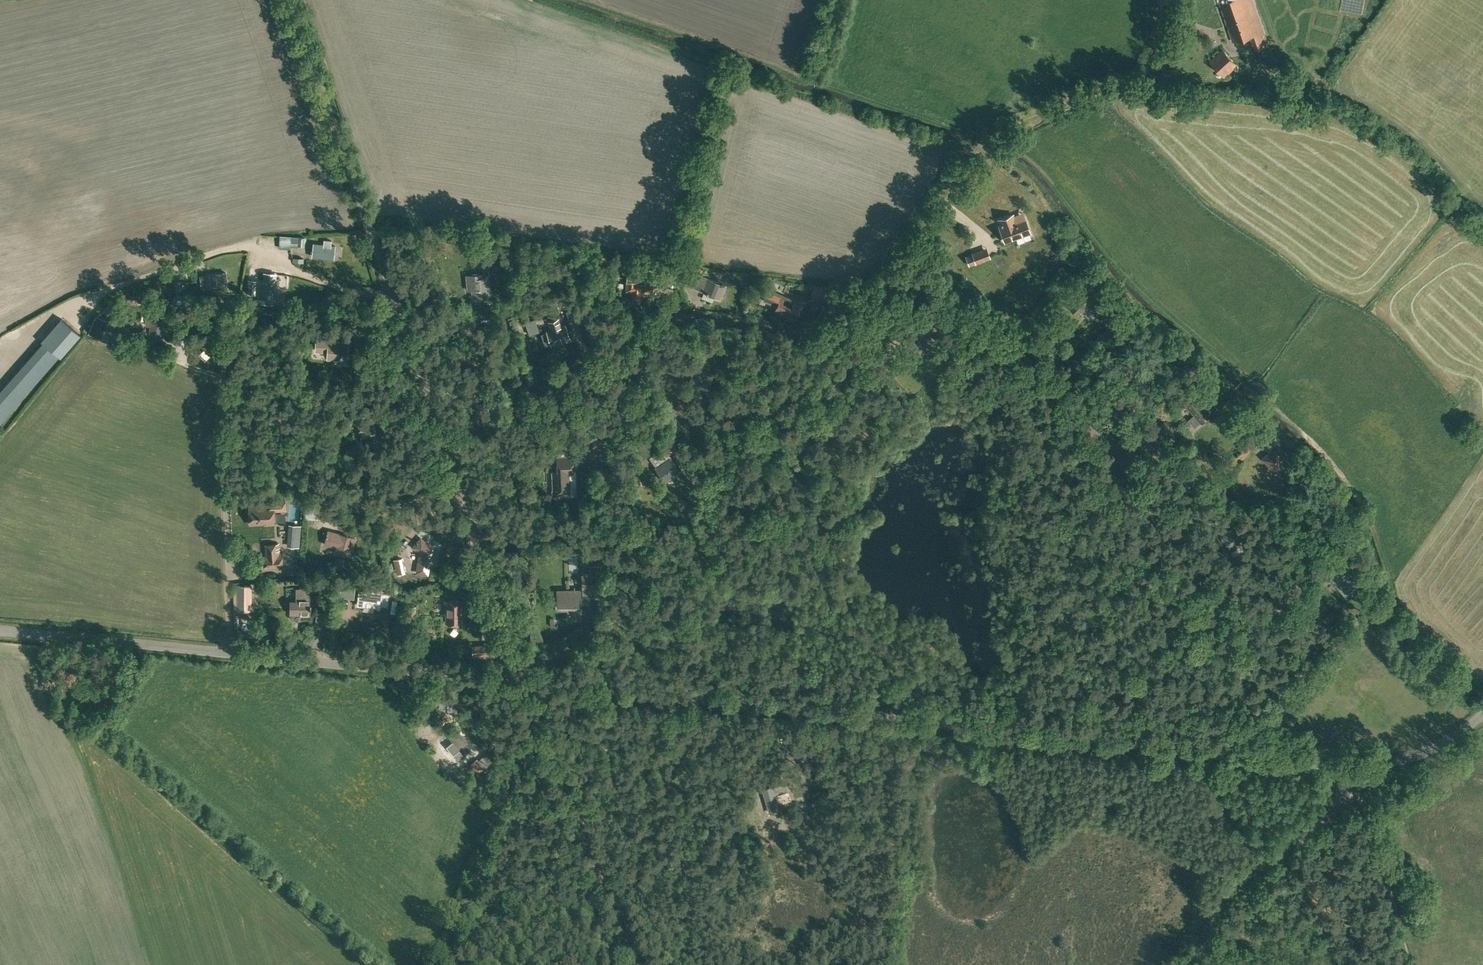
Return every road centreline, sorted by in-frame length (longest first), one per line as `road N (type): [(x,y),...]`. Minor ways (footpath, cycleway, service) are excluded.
road 1 (track): [(534,684),(541,670),(609,629),(772,365),(797,342),(752,322),(700,317),(602,352),(558,382),(440,415),(357,393),(219,394)]
road 2 (unclassified): [(1340,765),(534,684)]
road 3 (unclassified): [(534,684),(290,0)]
road 4 (track): [(797,342),(885,289),(983,137),(581,0)]
road 5 (unclassified): [(534,684),(0,630)]
road 6 (track): [(898,271),(922,282),(971,338),(1011,355),(1119,450),(1184,452),(1186,482),(1195,484),(1211,477),(1202,456)]
road 7 (track): [(638,964),(534,684)]
road 8 (unclassified): [(445,964),(534,684)]
road 9 (unclassified): [(983,137),(1169,63),(1182,53),(1197,0)]
road 10 (unclassified): [(1198,964),(1232,893),(1330,815),(1340,765)]
road 11 (track): [(1227,608),(1174,635),(1063,627),(1034,581)]
road 12 (track): [(690,501),(609,497),(647,571)]
road 13 (unclassified): [(1340,765),(1411,757),(1482,713)]

